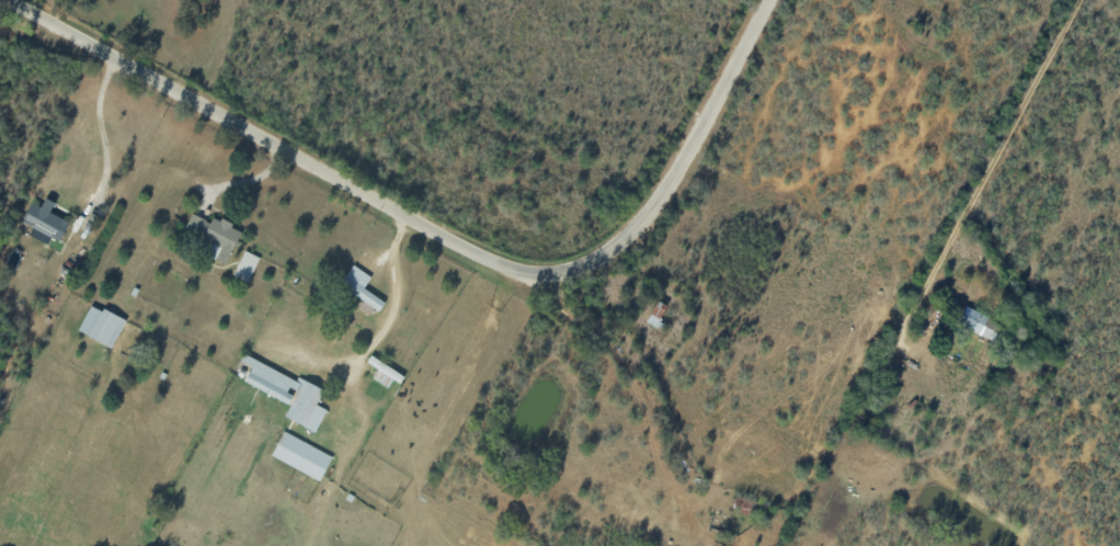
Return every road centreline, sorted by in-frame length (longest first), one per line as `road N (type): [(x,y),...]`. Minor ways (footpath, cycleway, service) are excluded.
road 1 (residential): [(13,0),(500,263),(549,272),(616,252),(652,220),(772,0)]
road 2 (residential): [(537,271),(638,378),(679,501)]

